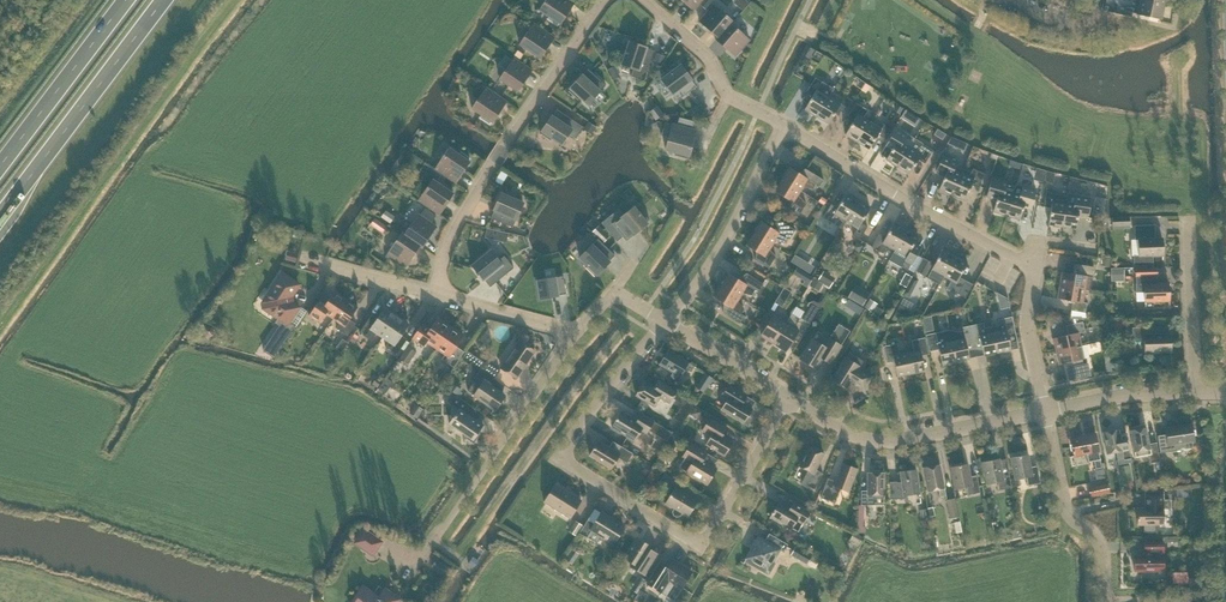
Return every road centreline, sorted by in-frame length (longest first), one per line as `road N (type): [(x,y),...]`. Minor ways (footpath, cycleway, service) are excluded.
road 1 (residential): [(782,411),(701,548),(558,457),(664,322)]
road 2 (residential): [(609,0),(471,203),(435,295)]
road 3 (residential): [(782,124),(1035,268)]
road 4 (trunk): [(0,217),(164,0)]
road 5 (residential): [(790,399),(876,442),(1044,411)]
road 6 (residential): [(434,541),(577,334)]
road 7 (unclassified): [(664,322),(725,238),(782,124)]
road 8 (trunk): [(125,0),(0,166)]
road 9 (residential): [(1102,601),(1100,548),(1063,508),(1044,411)]
road 10 (residential): [(782,124),(728,97),(707,59),(640,0)]
road 11 (residential): [(1195,393),(1189,218)]
road 12 (residential): [(1044,411),(1195,393)]
road 13 (residential): [(664,322),(790,399)]
road 14 (residential): [(577,334),(435,295)]
road 15 (residential): [(1044,411),(1026,324),(1035,268)]
road 16 (residential): [(435,295),(304,260)]

